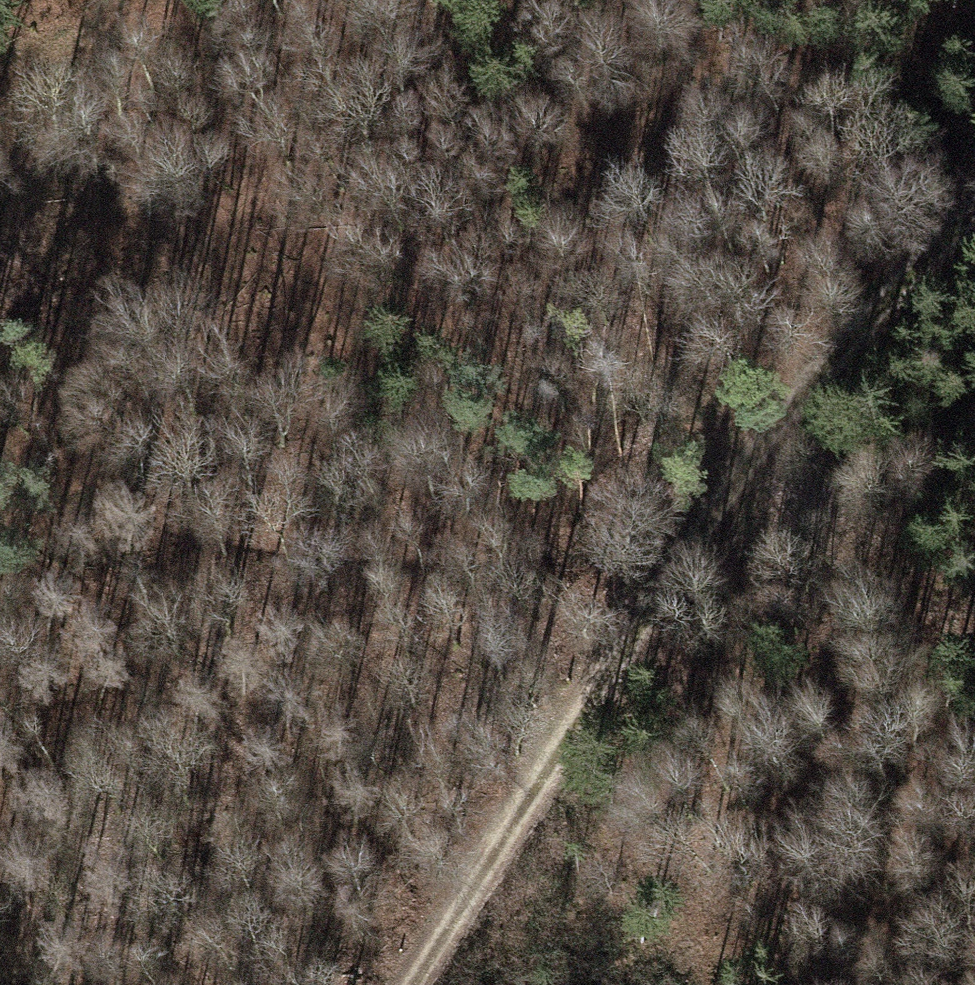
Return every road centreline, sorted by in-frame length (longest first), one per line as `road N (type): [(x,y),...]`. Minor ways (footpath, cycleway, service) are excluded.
road 1 (track): [(974,247),(646,606),(393,984)]
road 2 (track): [(101,423),(175,505),(314,544),(721,524)]
road 3 (track): [(0,288),(101,423),(55,579),(0,675)]
road 4 (track): [(974,424),(838,520),(721,524)]
road 5 (track): [(0,60),(190,0)]

